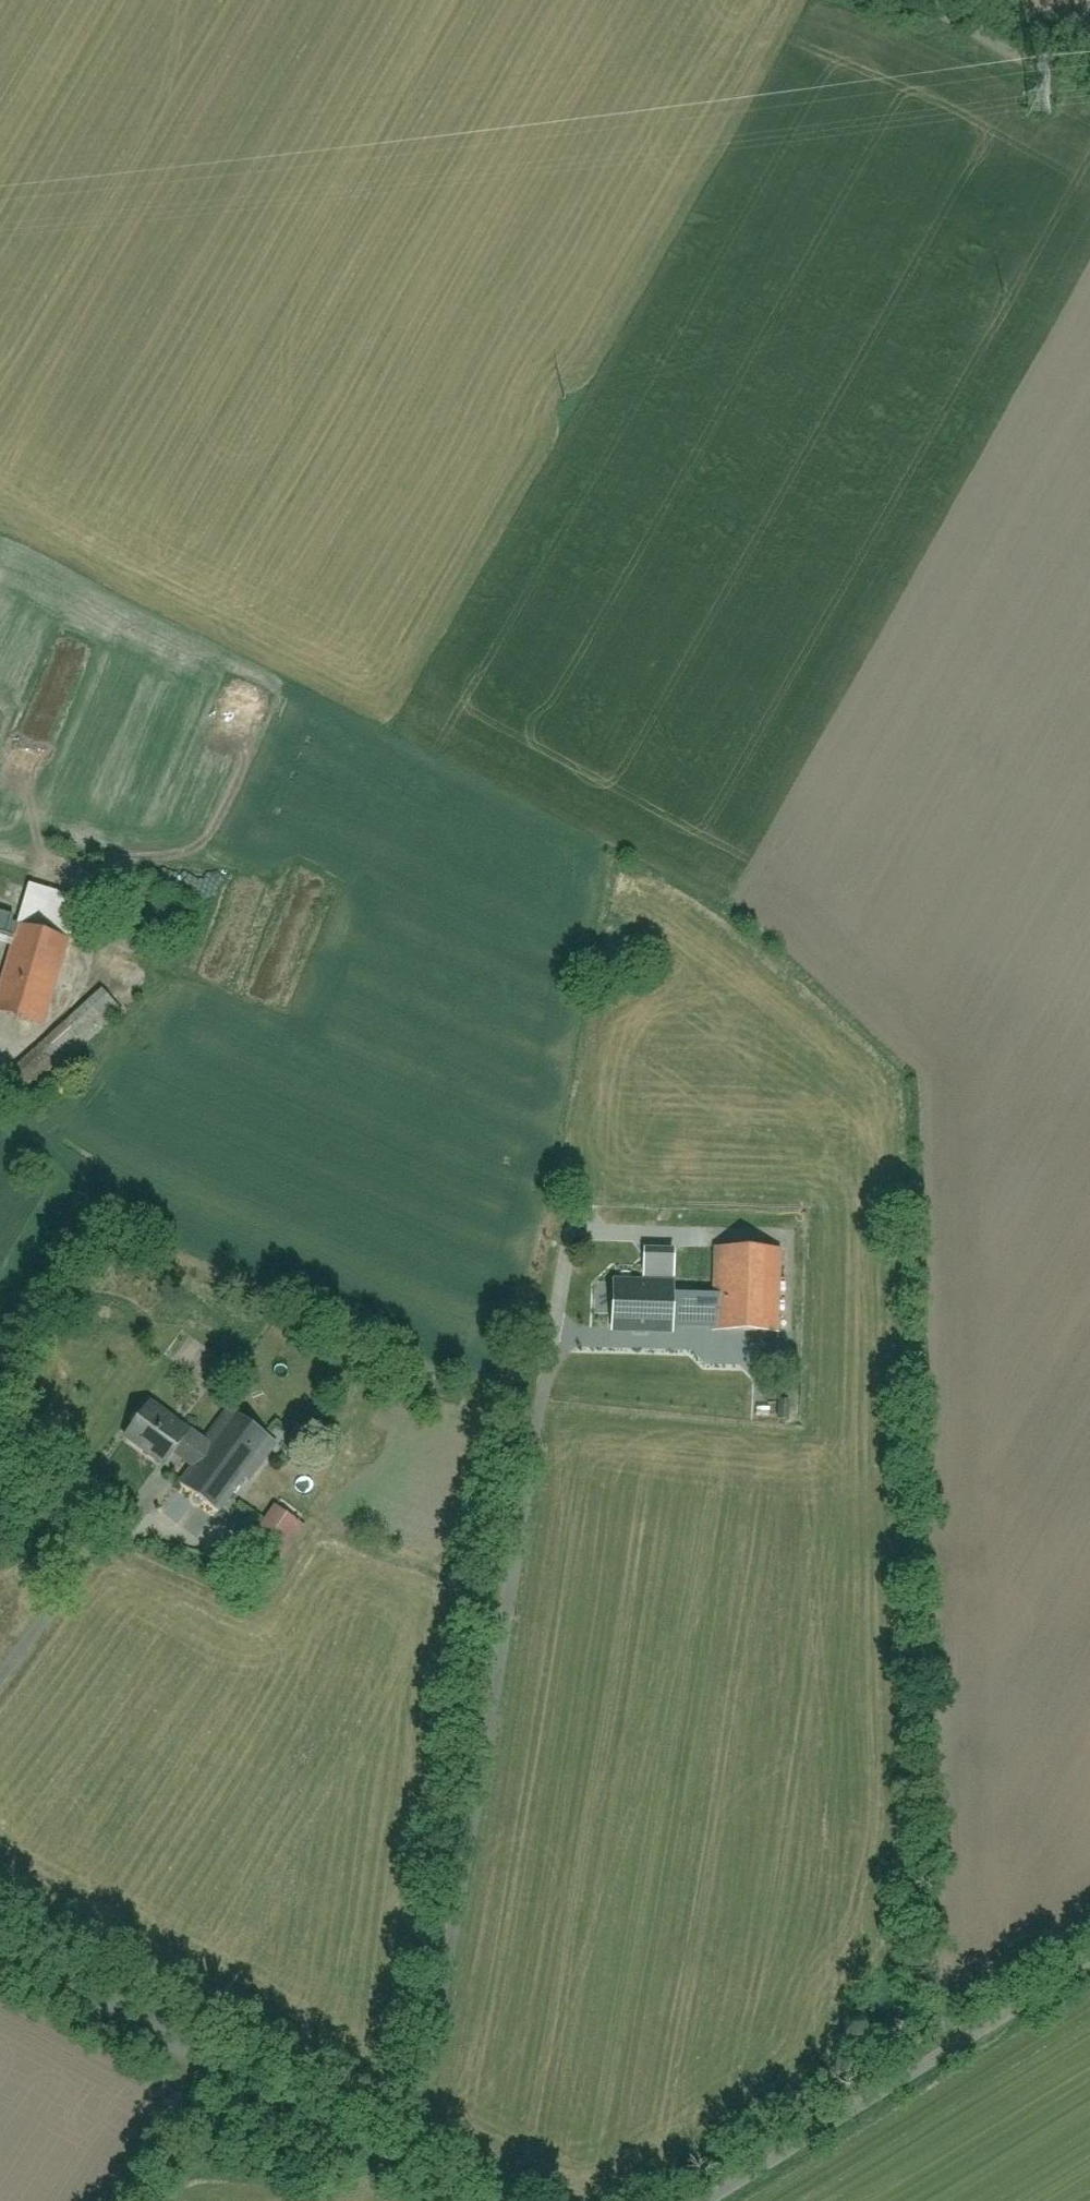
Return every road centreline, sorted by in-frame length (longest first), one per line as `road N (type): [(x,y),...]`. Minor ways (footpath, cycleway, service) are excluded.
road 1 (unclassified): [(0,1954),(411,2200)]
road 2 (unclassified): [(1089,1983),(750,2200)]

